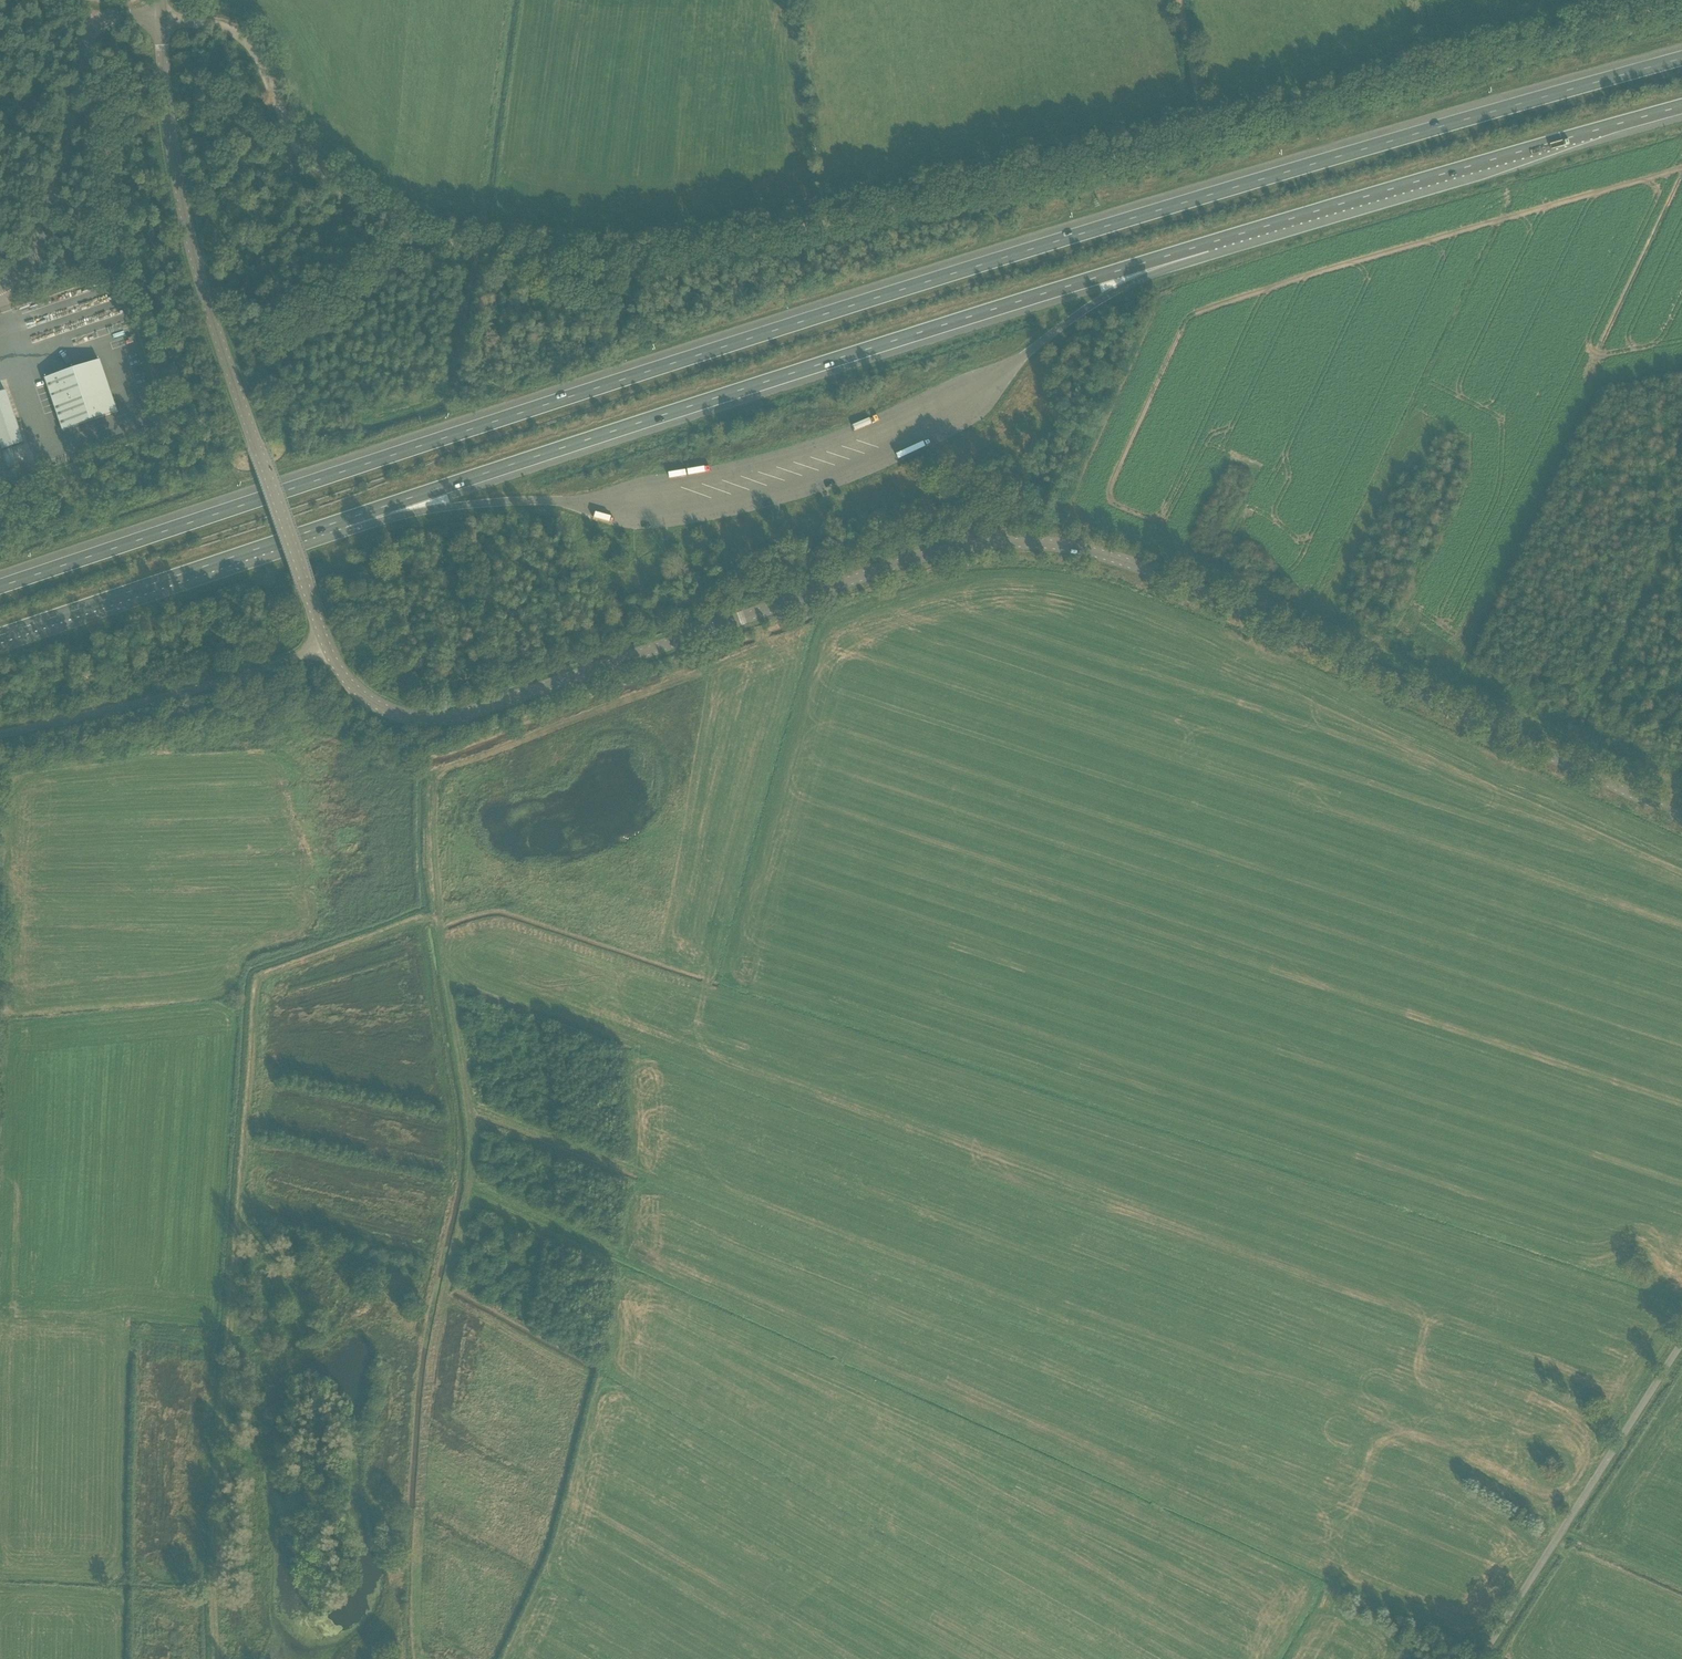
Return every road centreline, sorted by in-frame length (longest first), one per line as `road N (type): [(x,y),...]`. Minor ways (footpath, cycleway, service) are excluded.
road 1 (motorway): [(1681,58),(1012,256),(0,589)]
road 2 (unclassified): [(1681,816),(1163,577),(1052,544),(939,550),(452,719),(412,719),(377,706),(347,683),(327,646)]
road 3 (motorway): [(342,520),(1162,257)]
road 4 (track): [(498,253),(617,266),(652,261),(1208,136)]
road 5 (unclassified): [(161,19),(184,215),(327,646)]
road 6 (motorway): [(1162,257),(1681,107)]
road 7 (track): [(1208,136),(1681,0)]
road 8 (unclassified): [(498,253),(417,235),(322,176),(242,38),(221,27),(161,19)]
road 9 (unclassified): [(1681,1342),(1482,1658)]
road 10 (motorway): [(0,637),(342,520)]
road 11 (tertiary): [(161,19),(108,16),(87,35),(44,225),(0,287)]
road 12 (unclassified): [(0,734),(212,686),(327,646)]
road 13 (motorway): [(342,520),(583,503)]
road 14 (motorway): [(1024,357),(1162,257)]
road 15 (track): [(1180,0),(1208,136)]

